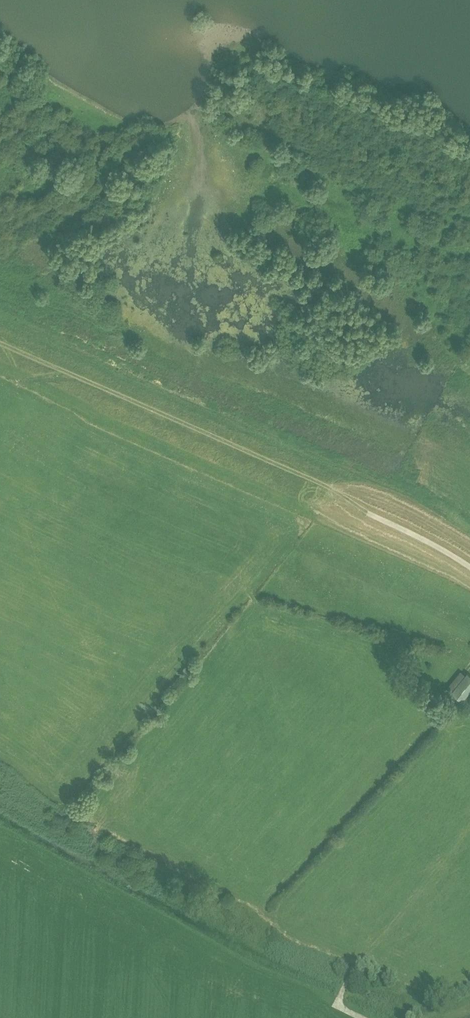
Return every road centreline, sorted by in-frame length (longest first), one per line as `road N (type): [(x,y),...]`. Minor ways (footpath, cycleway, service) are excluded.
road 1 (track): [(0,343),(327,486),(469,567)]

